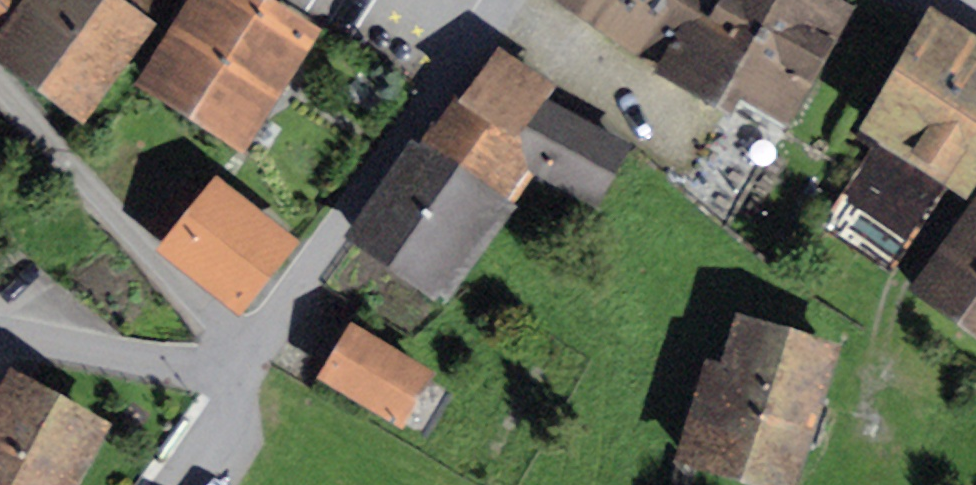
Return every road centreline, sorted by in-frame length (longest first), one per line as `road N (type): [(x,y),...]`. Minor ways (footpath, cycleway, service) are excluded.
road 1 (residential): [(496,0),(251,367)]
road 2 (residential): [(251,367),(0,89)]
road 3 (residential): [(251,367),(129,358),(0,333)]
road 4 (residential): [(251,367),(168,484)]

